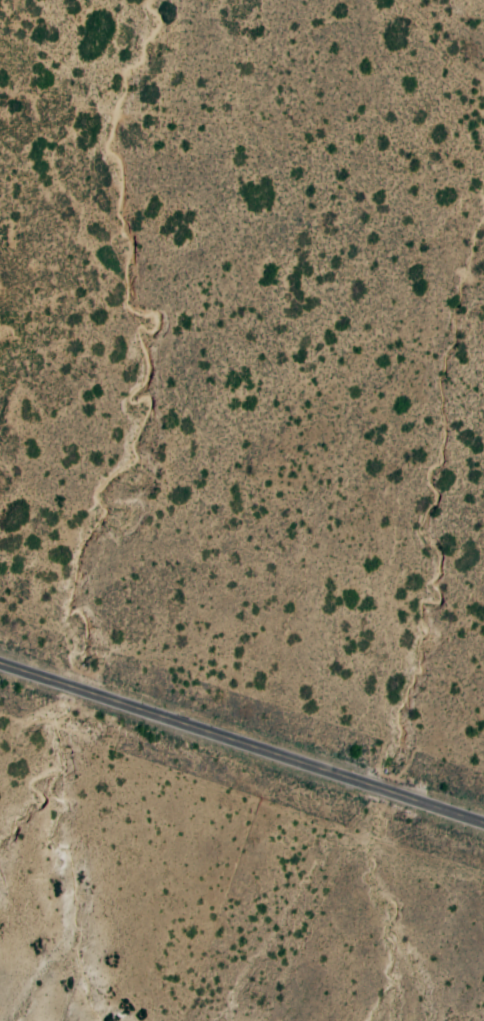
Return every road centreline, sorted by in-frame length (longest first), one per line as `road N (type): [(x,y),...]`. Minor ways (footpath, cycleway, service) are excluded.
road 1 (secondary): [(0,661),(483,820)]

